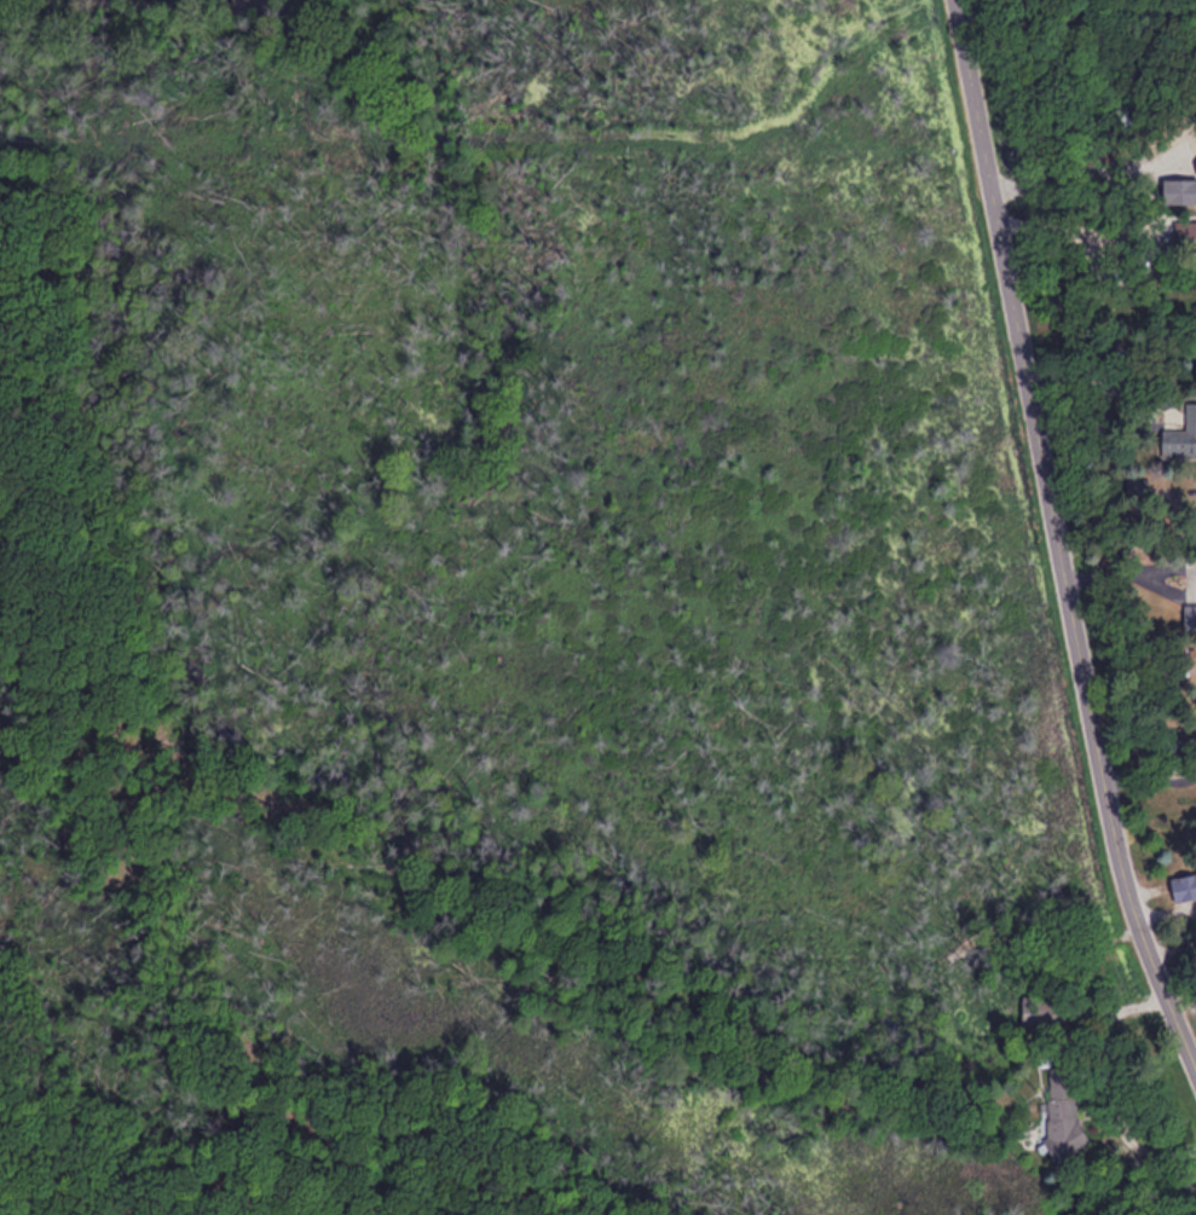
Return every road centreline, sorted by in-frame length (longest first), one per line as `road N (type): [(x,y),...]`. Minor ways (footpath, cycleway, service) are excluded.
road 1 (residential): [(1195,1075),(1128,896),(1103,798),(951,0)]

